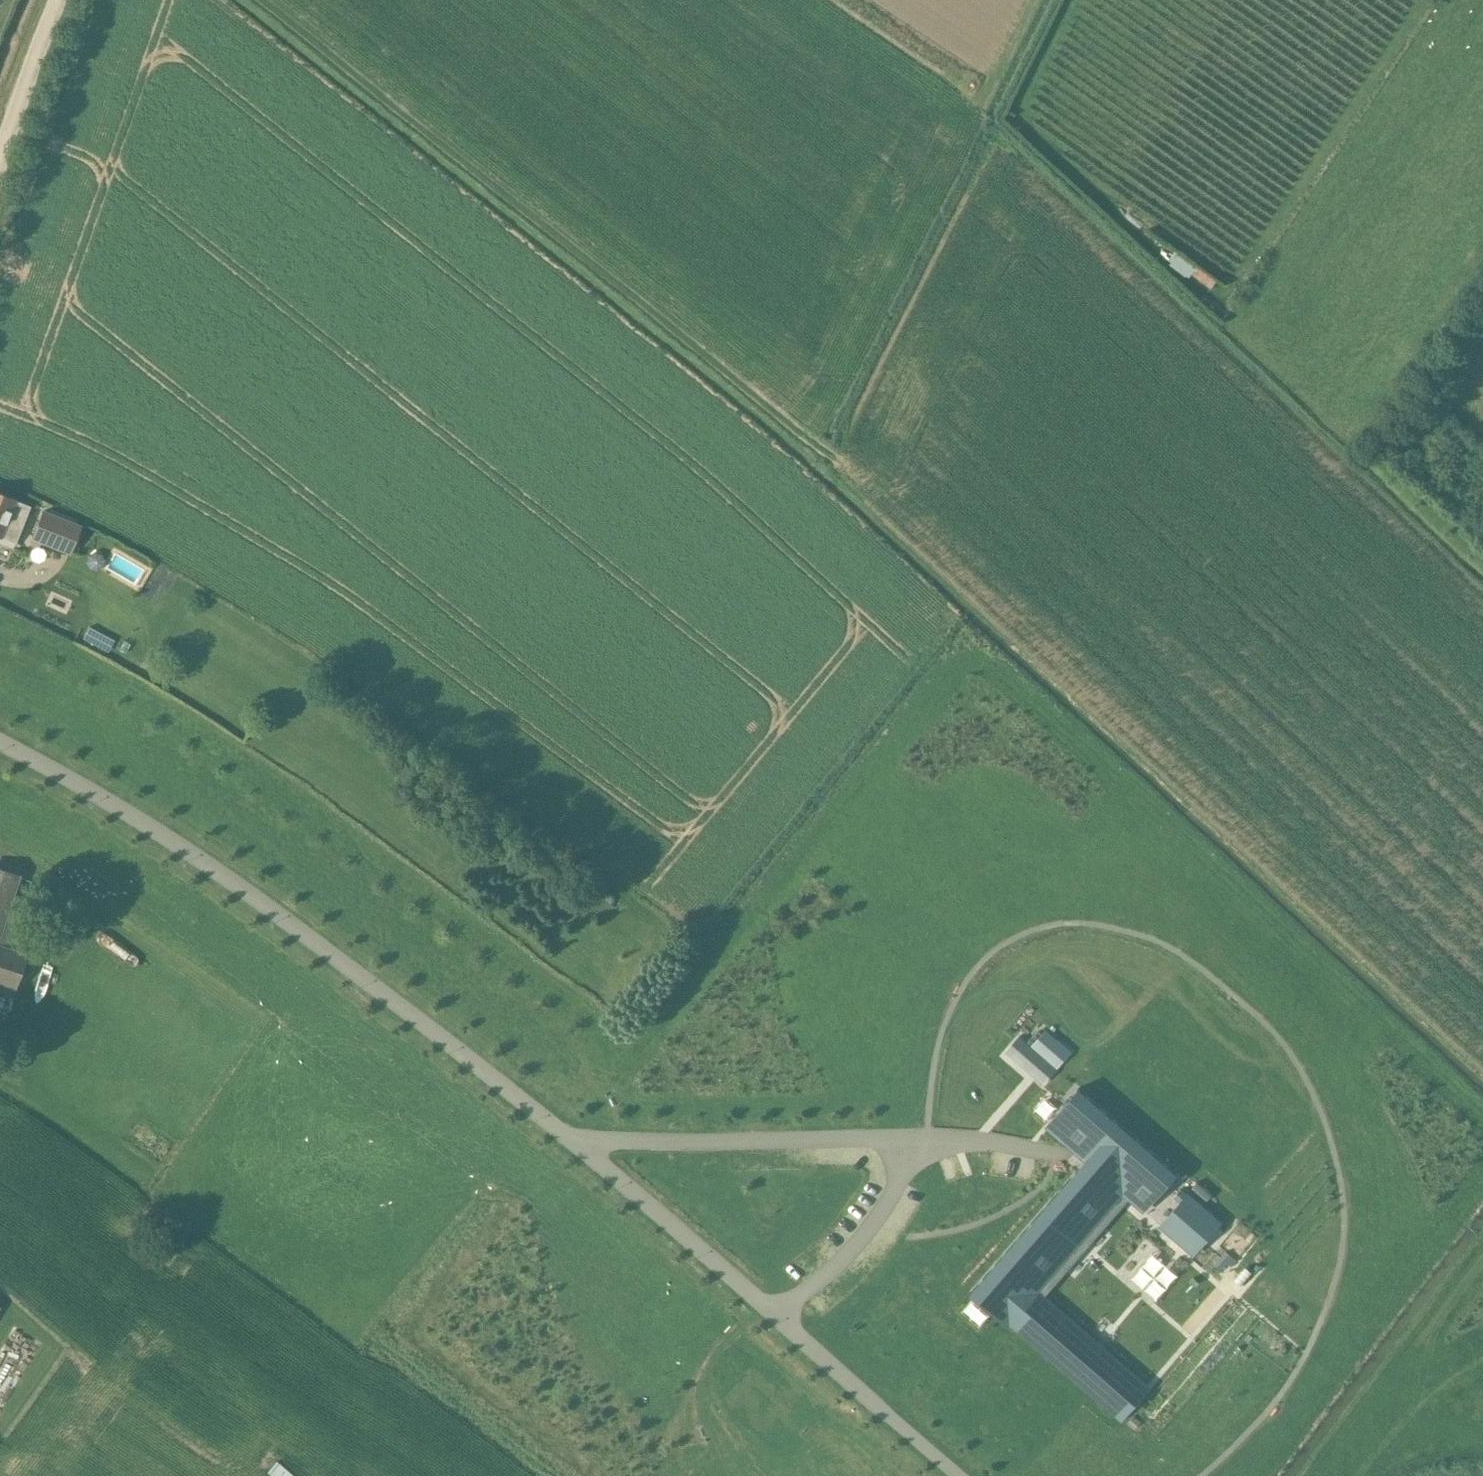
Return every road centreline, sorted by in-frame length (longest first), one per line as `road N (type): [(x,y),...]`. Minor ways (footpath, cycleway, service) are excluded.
road 1 (unclassified): [(0,741),(89,787),(252,894),(423,1021),(957,1475)]
road 2 (unclassified): [(0,171),(61,0)]

